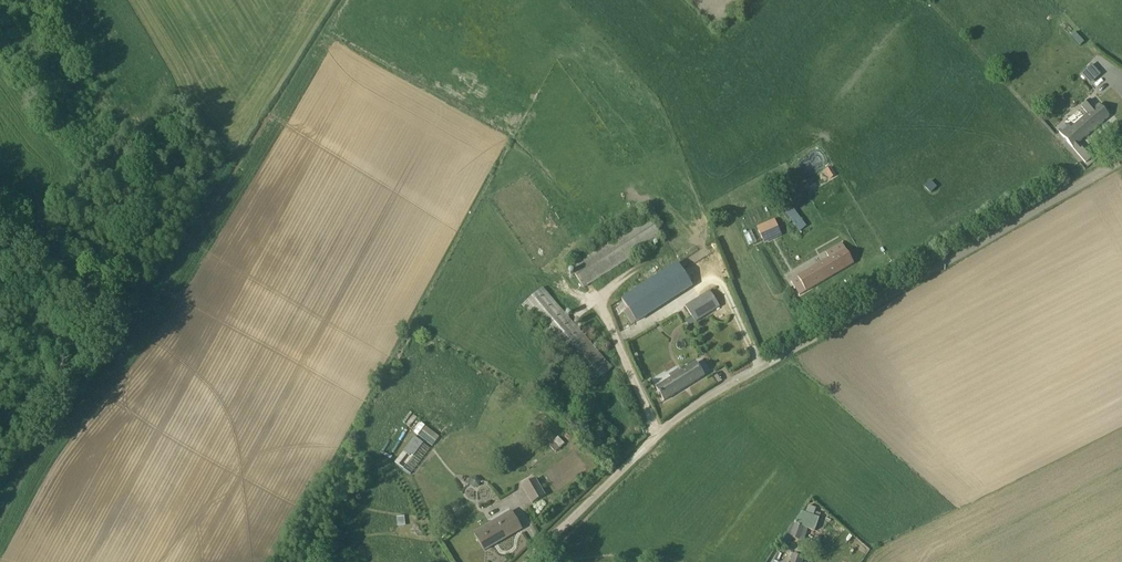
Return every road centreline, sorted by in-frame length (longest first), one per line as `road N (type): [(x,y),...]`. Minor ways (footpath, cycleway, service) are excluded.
road 1 (unclassified): [(1121,161),(686,412),(529,561)]
road 2 (track): [(0,493),(24,447),(108,350),(333,0)]
road 3 (track): [(119,333),(0,200)]

